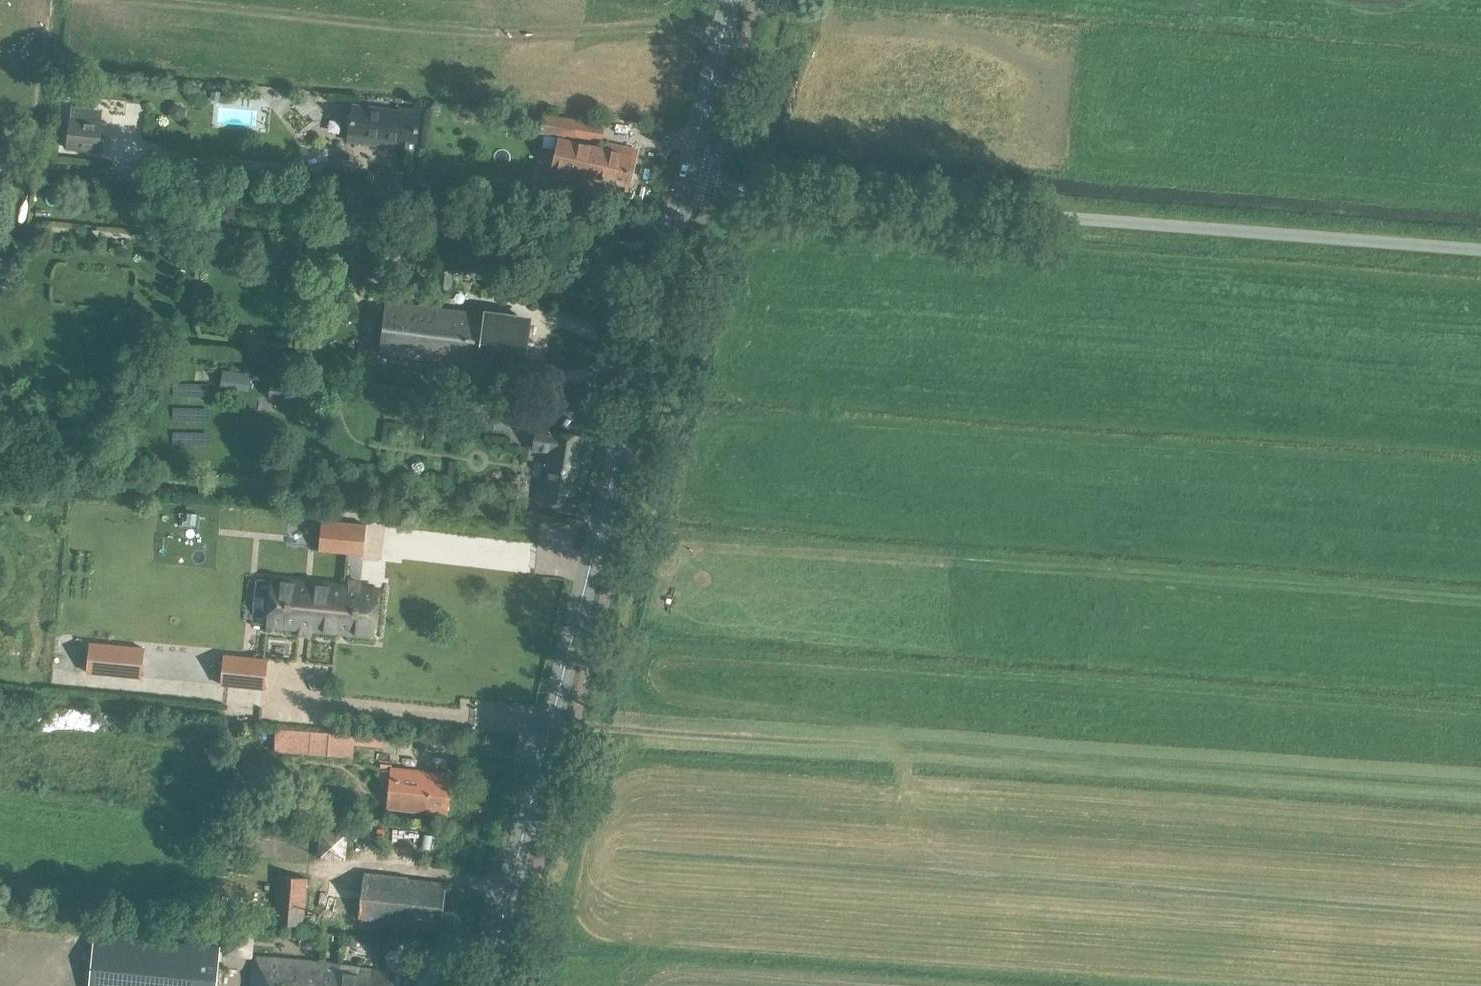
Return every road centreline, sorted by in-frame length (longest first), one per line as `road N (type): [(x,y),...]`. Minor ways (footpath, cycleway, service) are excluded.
road 1 (unclassified): [(1480,252),(691,191)]
road 2 (secondary): [(490,985),(679,235)]
road 3 (residential): [(679,235),(85,174)]
road 4 (secondary): [(691,191),(741,0)]

